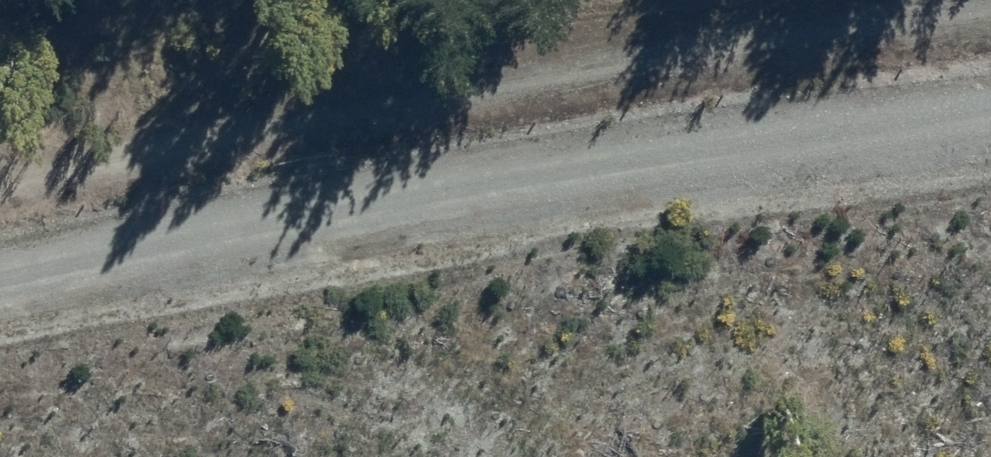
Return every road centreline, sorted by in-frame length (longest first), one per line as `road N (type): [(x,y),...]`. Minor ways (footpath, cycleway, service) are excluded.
road 1 (track): [(0,183),(295,119),(990,15)]
road 2 (unclassified): [(0,256),(304,196),(990,97)]

